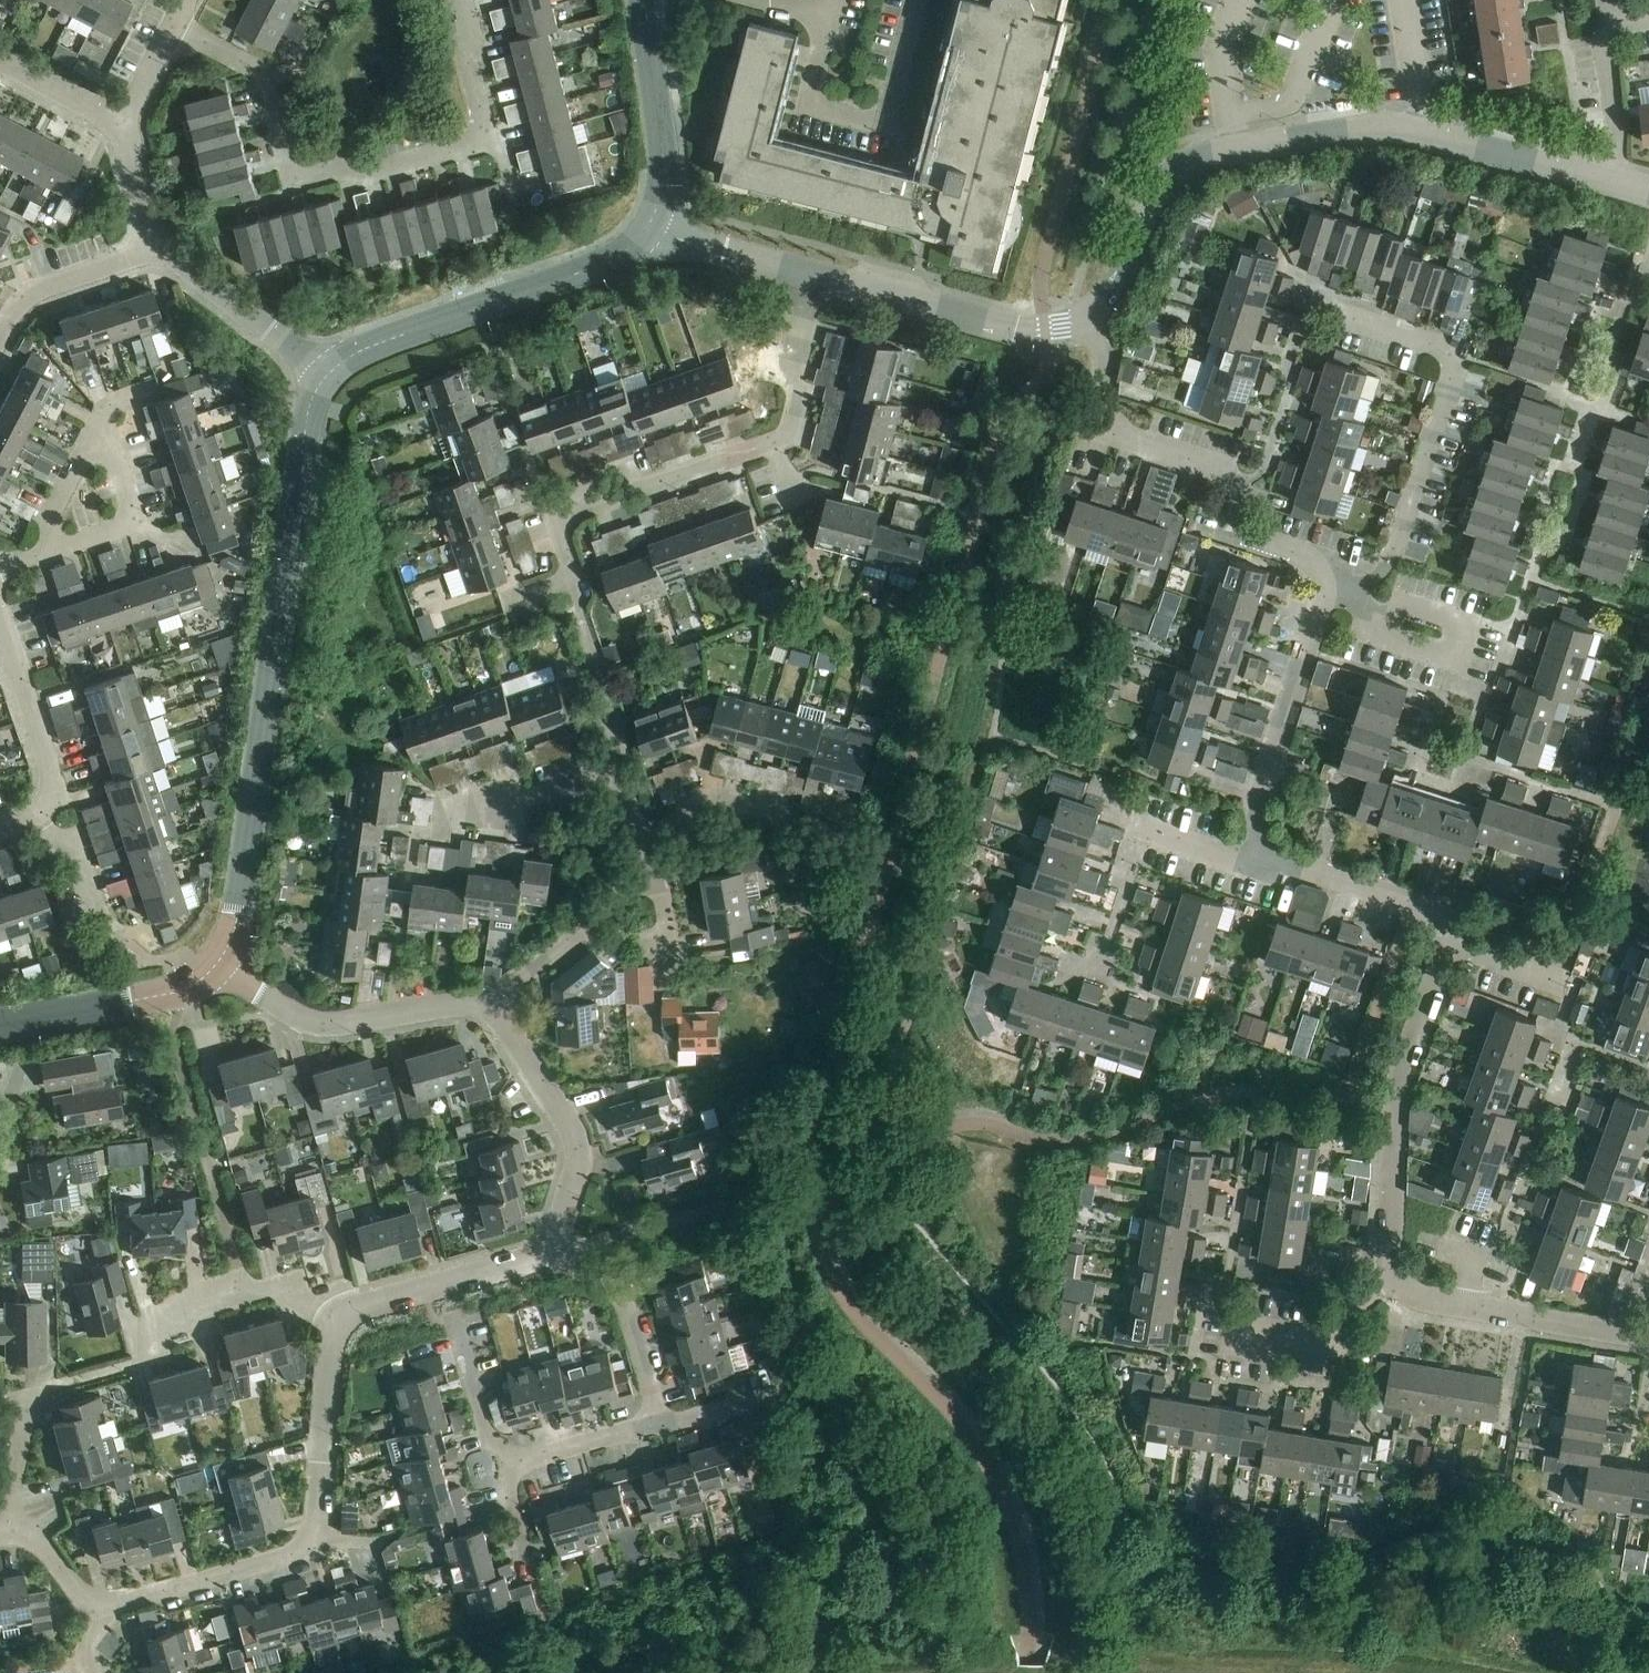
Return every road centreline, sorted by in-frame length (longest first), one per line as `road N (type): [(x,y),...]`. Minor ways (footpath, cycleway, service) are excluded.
road 1 (residential): [(1609,182),(1403,127),(1201,157),(1162,183),(1119,282),(1082,319)]
road 2 (tertiary): [(326,378),(308,413),(236,919),(216,967)]
road 3 (residential): [(172,28),(261,76),(291,163),(377,172),(488,142),(466,55),(462,0)]
road 4 (residential): [(1082,319),(1105,358),(1103,420),(1129,439),(1223,471),(1236,485),(1240,528),(1250,539),(1304,557),(1321,569),(1326,586)]
road 5 (residential): [(1358,597),(1390,563),(1460,348),(1345,314)]
road 6 (tertiary): [(649,228),(615,259),(366,349),(326,378)]
road 7 (residential): [(831,19),(811,108),(892,131),(922,0)]
road 8 (residential): [(1394,1277),(1396,1092),(1437,975)]
road 9 (residential): [(575,578),(562,516),(574,499),(627,481),(662,481),(773,443)]
road 10 (residential): [(216,967),(324,1023),(462,1002),(485,1006)]
road 11 (residential): [(1326,586),(1256,798),(1265,851)]
road 12 (residential): [(1082,319),(1025,330),(814,276)]
road 13 (residential): [(485,1006),(575,1135),(577,1173),(550,1246)]
road 14 (residential): [(1648,1337),(1434,1302),(1412,1296),(1394,1277)]
road 15 (tertiary): [(649,228),(664,168),(642,0)]
road 16 (residential): [(316,1532),(297,1553),(102,1608)]
road 17 (residential): [(550,1246),(528,1261),(372,1302),(338,1323)]
road 18 (tertiary): [(216,967),(181,993),(0,1024)]
road 19 (residential): [(1448,943),(1446,915),(1282,865),(1265,851)]
road 20 (residential): [(338,1323),(275,1288),(243,1287),(184,1310),(154,1345)]
road 21 (residential): [(37,817),(54,789),(51,768),(0,617)]
road 22 (residential): [(162,244),(326,378)]
road 23 (residential): [(338,1323),(316,1532)]
road 24 (residential): [(833,835),(720,799),(644,837)]
road 25 (residential): [(52,551),(136,522),(102,417)]
road 26 (residential): [(619,768),(621,739),(575,578)]
road 27 (residential): [(0,337),(34,293),(162,244)]
road 28 (residential): [(1394,1277),(1328,1347),(1235,1333)]
road 29 (residential): [(1377,621),(1391,641),(1437,656),(1459,651),(1466,632),(1459,622),(1404,605)]
road 30 (residential): [(619,768),(527,800),(443,814)]
road 31 (residential): [(814,276),(649,228)]
road 32 (residential): [(453,1318),(487,1439),(518,1466)]
road 33 (residential): [(652,1417),(625,1299),(590,1275)]
road 34 (residential): [(1609,182),(1617,147),(1602,42),(1608,27)]
road 35 (residential): [(600,912),(485,1006)]
road 36 (residential): [(102,417),(50,512),(52,551)]
road 37 (residential): [(116,937),(98,913),(79,859),(37,817)]
road 38 (residential): [(652,1417),(518,1466)]
road 39 (residential): [(5,1534),(26,1399)]
road 40 (residential): [(780,1394),(674,1423),(652,1417)]
road 41 (residential): [(1265,851),(1243,862),(1141,829)]
road 42 (residential): [(115,123),(0,61)]
road 43 (residential): [(162,244),(115,123)]
road 44 (residential): [(102,1608),(48,1551),(27,1535),(5,1534)]
road 45 (residential): [(1448,943),(1562,983)]

